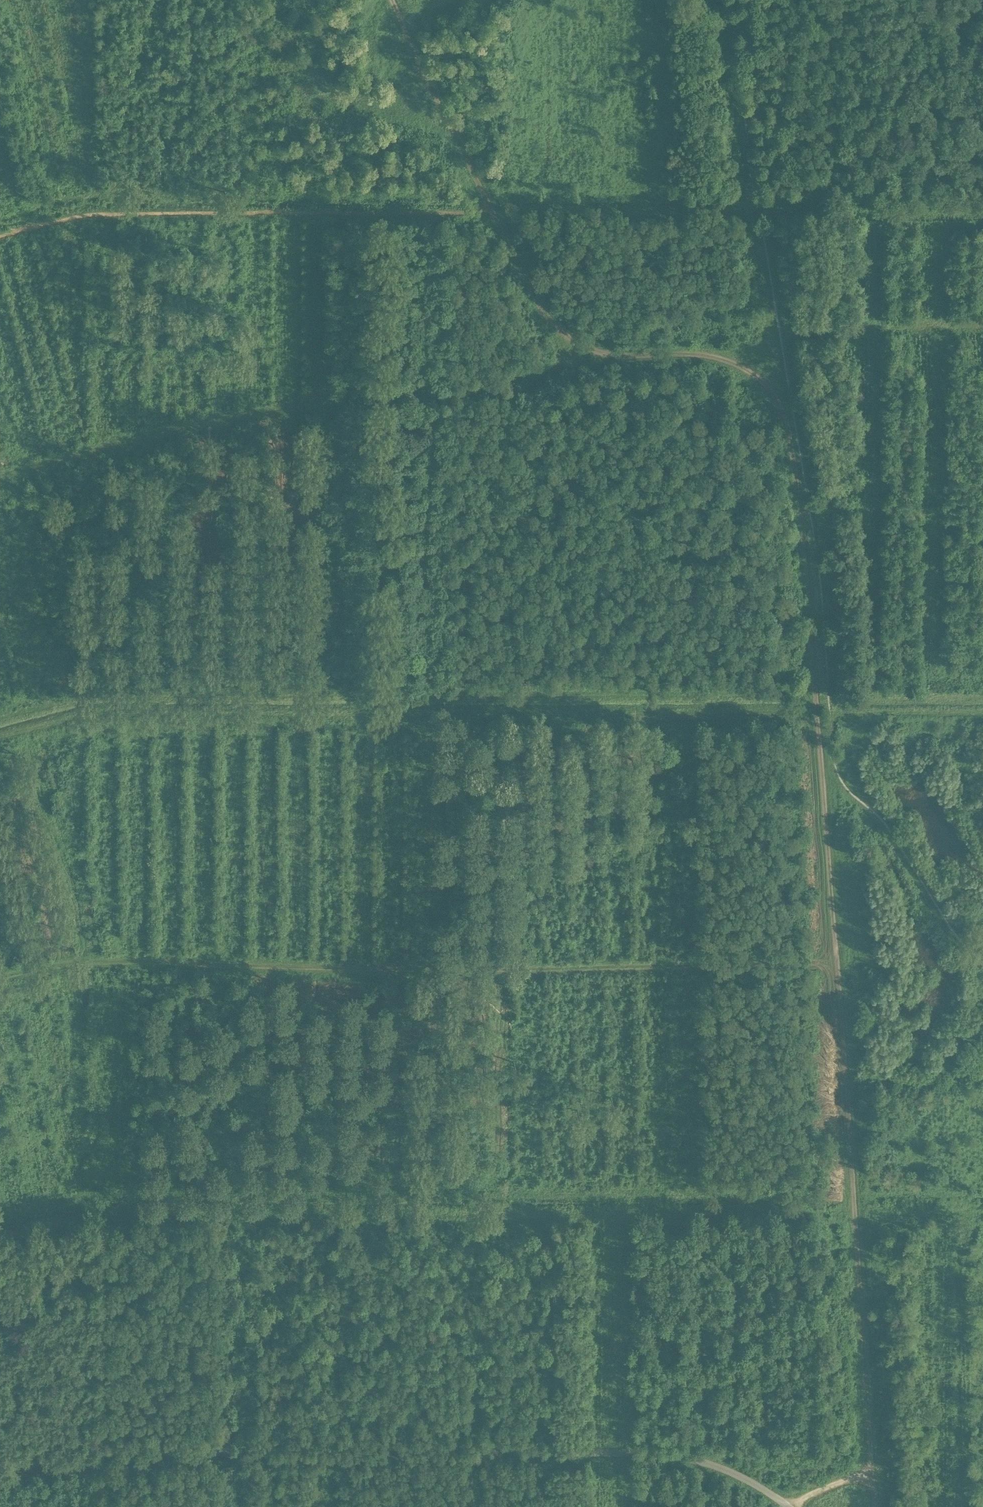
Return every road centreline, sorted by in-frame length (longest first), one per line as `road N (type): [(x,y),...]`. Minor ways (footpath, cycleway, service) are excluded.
road 1 (track): [(392,0),(526,282),(556,328),(603,353),(730,361),(765,383),(785,416),(809,573),(870,1441),(864,1481),(876,1506)]
road 2 (track): [(836,962),(382,969),(95,961),(0,980)]
road 3 (unclassified): [(0,1476),(107,1455),(642,1453),(715,1467),(789,1506)]
road 4 (track): [(566,337),(572,365),(247,412),(0,472)]

